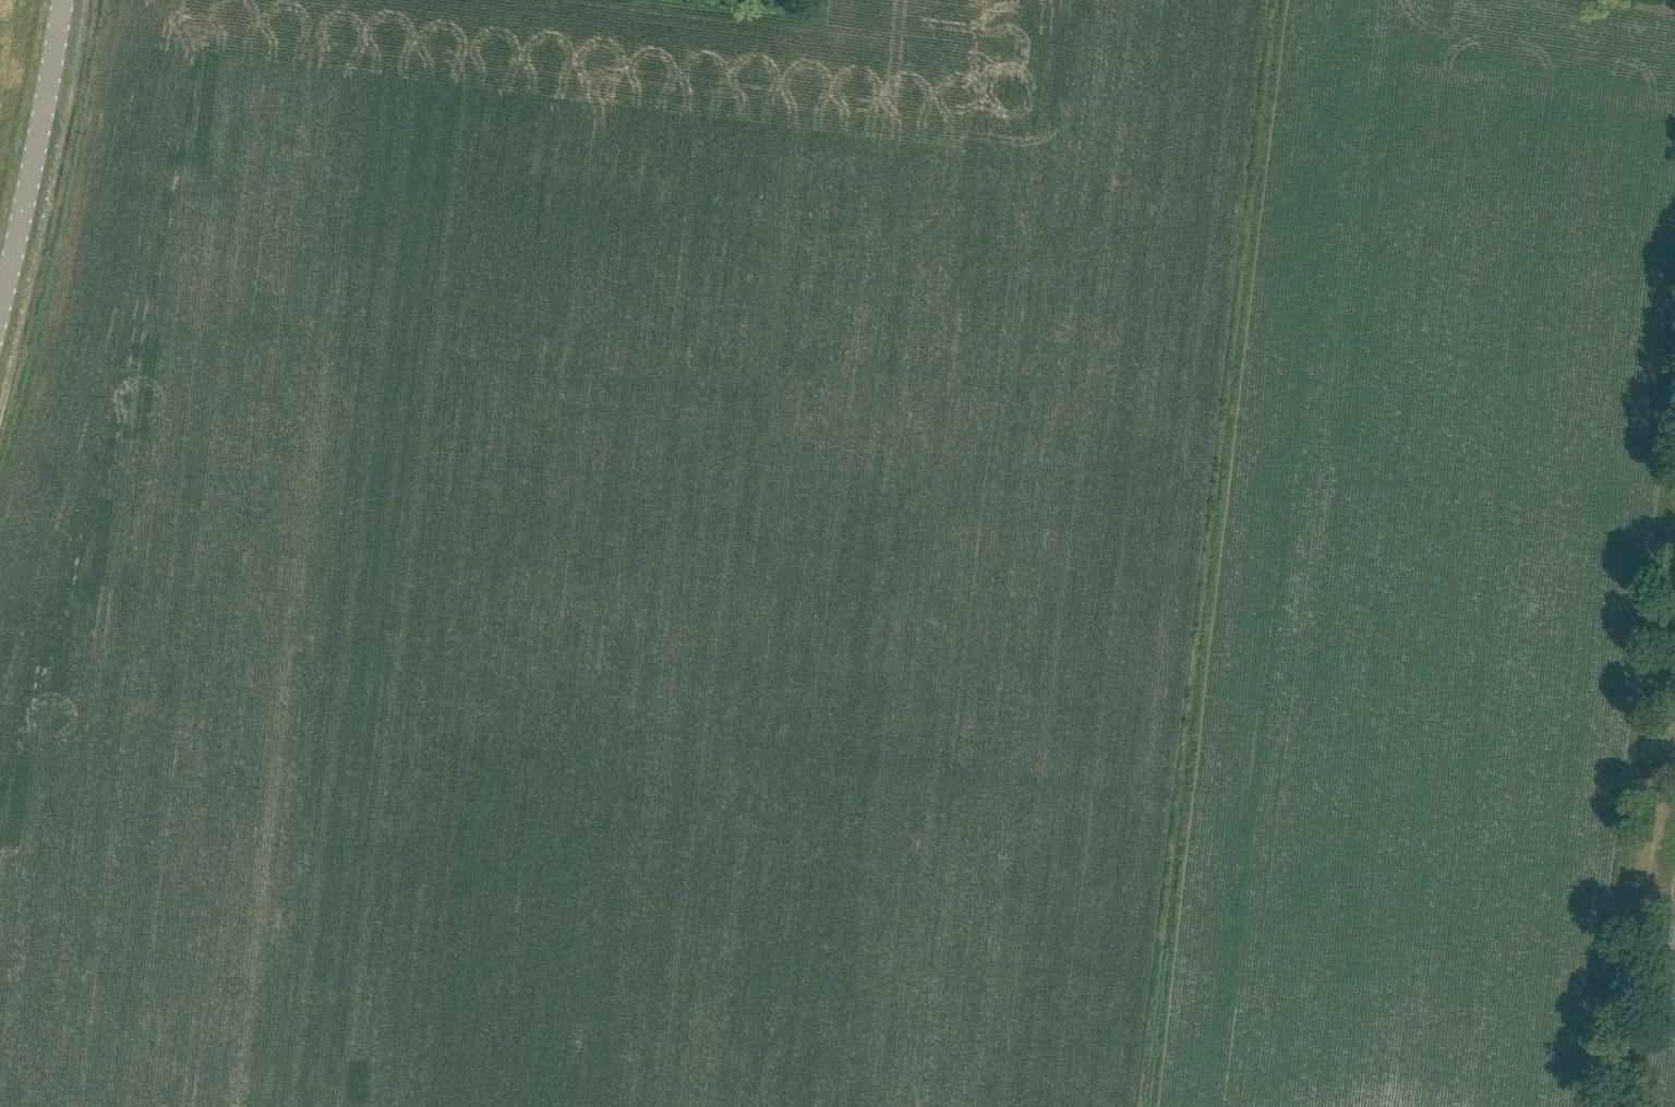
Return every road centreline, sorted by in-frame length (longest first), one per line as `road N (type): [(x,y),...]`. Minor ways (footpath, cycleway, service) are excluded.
road 1 (unclassified): [(0,313),(60,0)]

